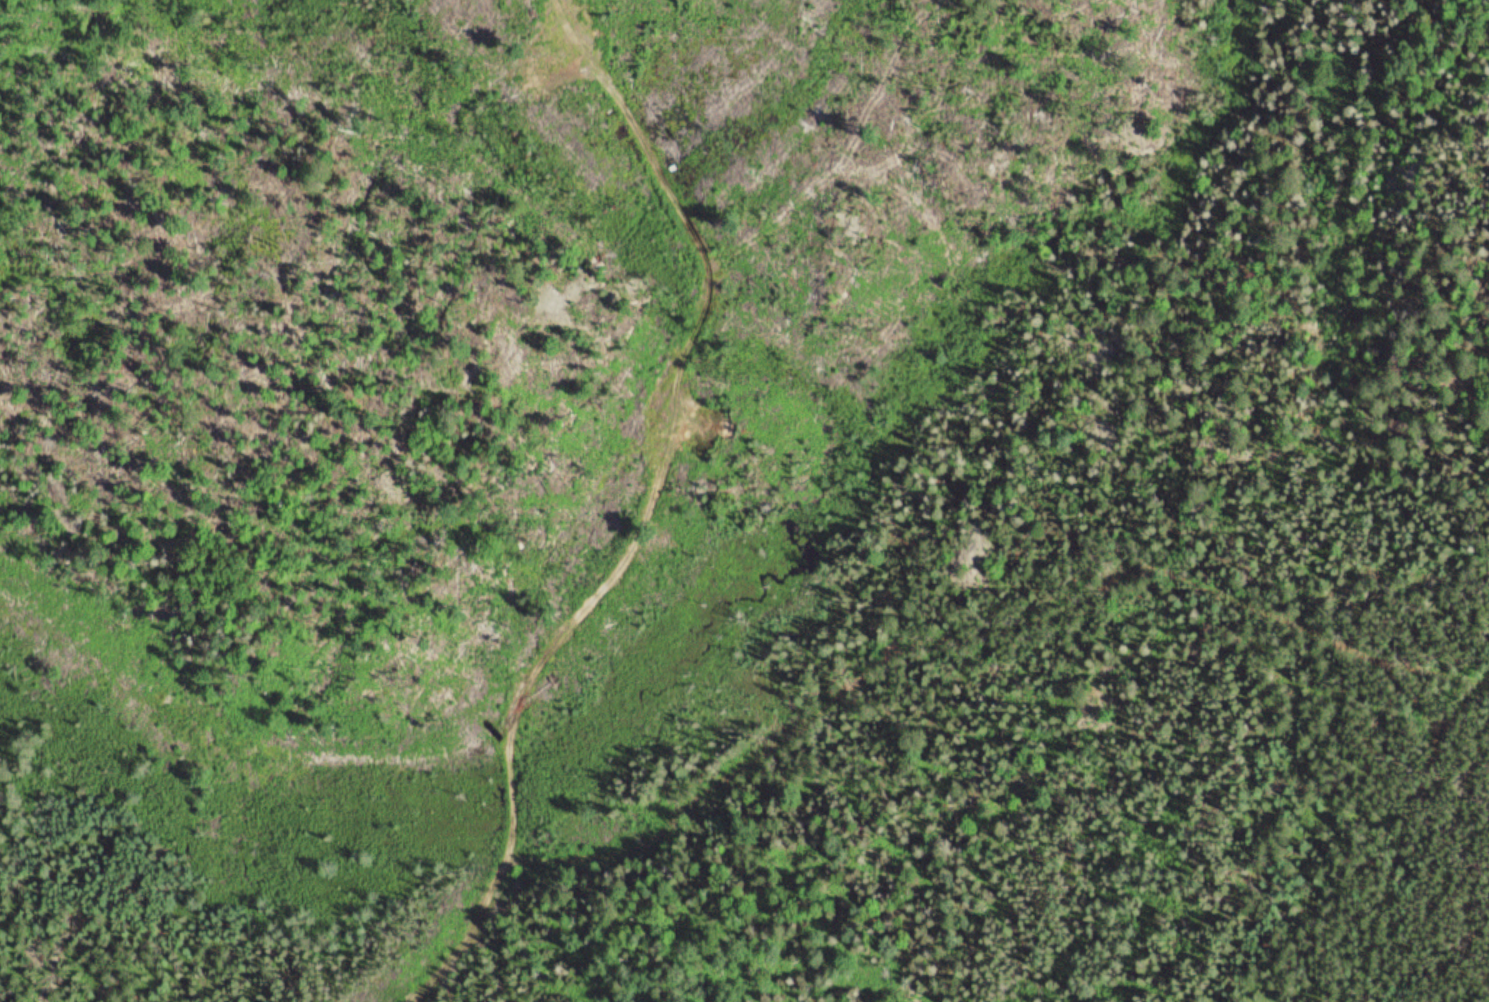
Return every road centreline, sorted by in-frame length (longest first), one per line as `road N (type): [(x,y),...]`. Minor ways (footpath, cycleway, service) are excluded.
road 1 (residential): [(388,1001),(441,959),(490,865),(748,764),(842,670),(1047,618),(1124,583),(1392,673)]

